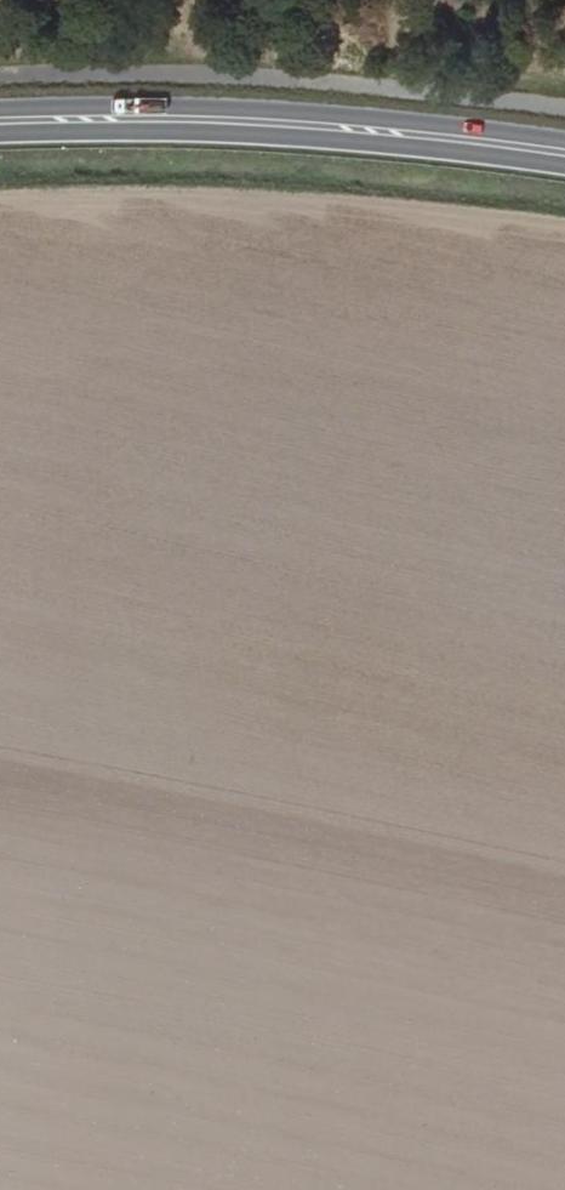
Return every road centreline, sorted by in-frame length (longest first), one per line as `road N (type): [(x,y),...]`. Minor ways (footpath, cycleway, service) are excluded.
road 1 (secondary): [(0,122),(195,121),(430,135),(564,155)]

